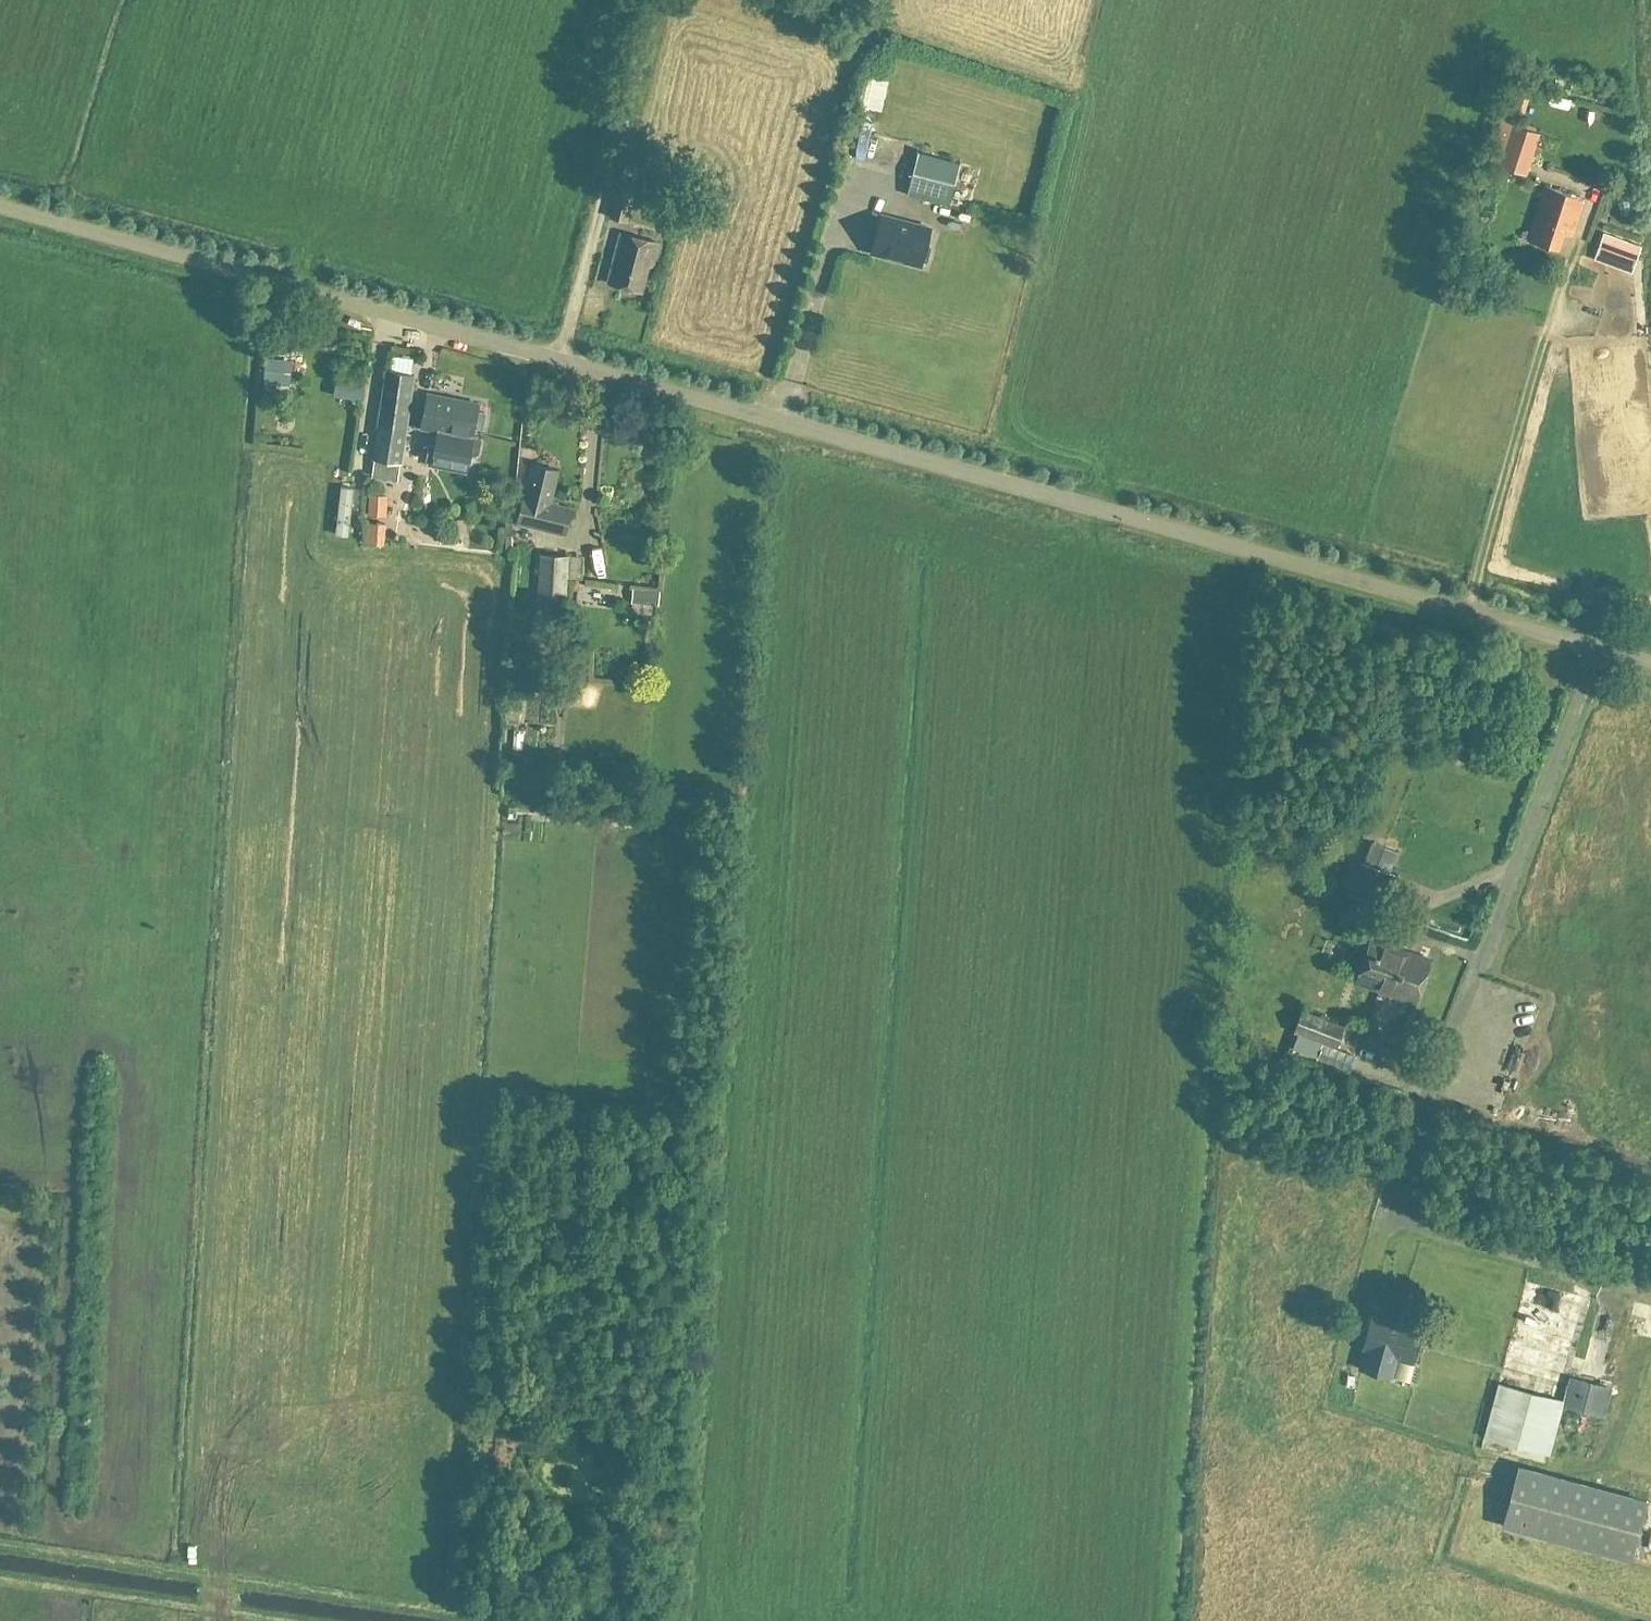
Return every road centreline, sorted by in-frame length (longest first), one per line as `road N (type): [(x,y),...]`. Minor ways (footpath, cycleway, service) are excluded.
road 1 (unclassified): [(1650,658),(0,194)]
road 2 (track): [(1601,644),(1391,1221)]
road 3 (track): [(1470,607),(1580,236)]

